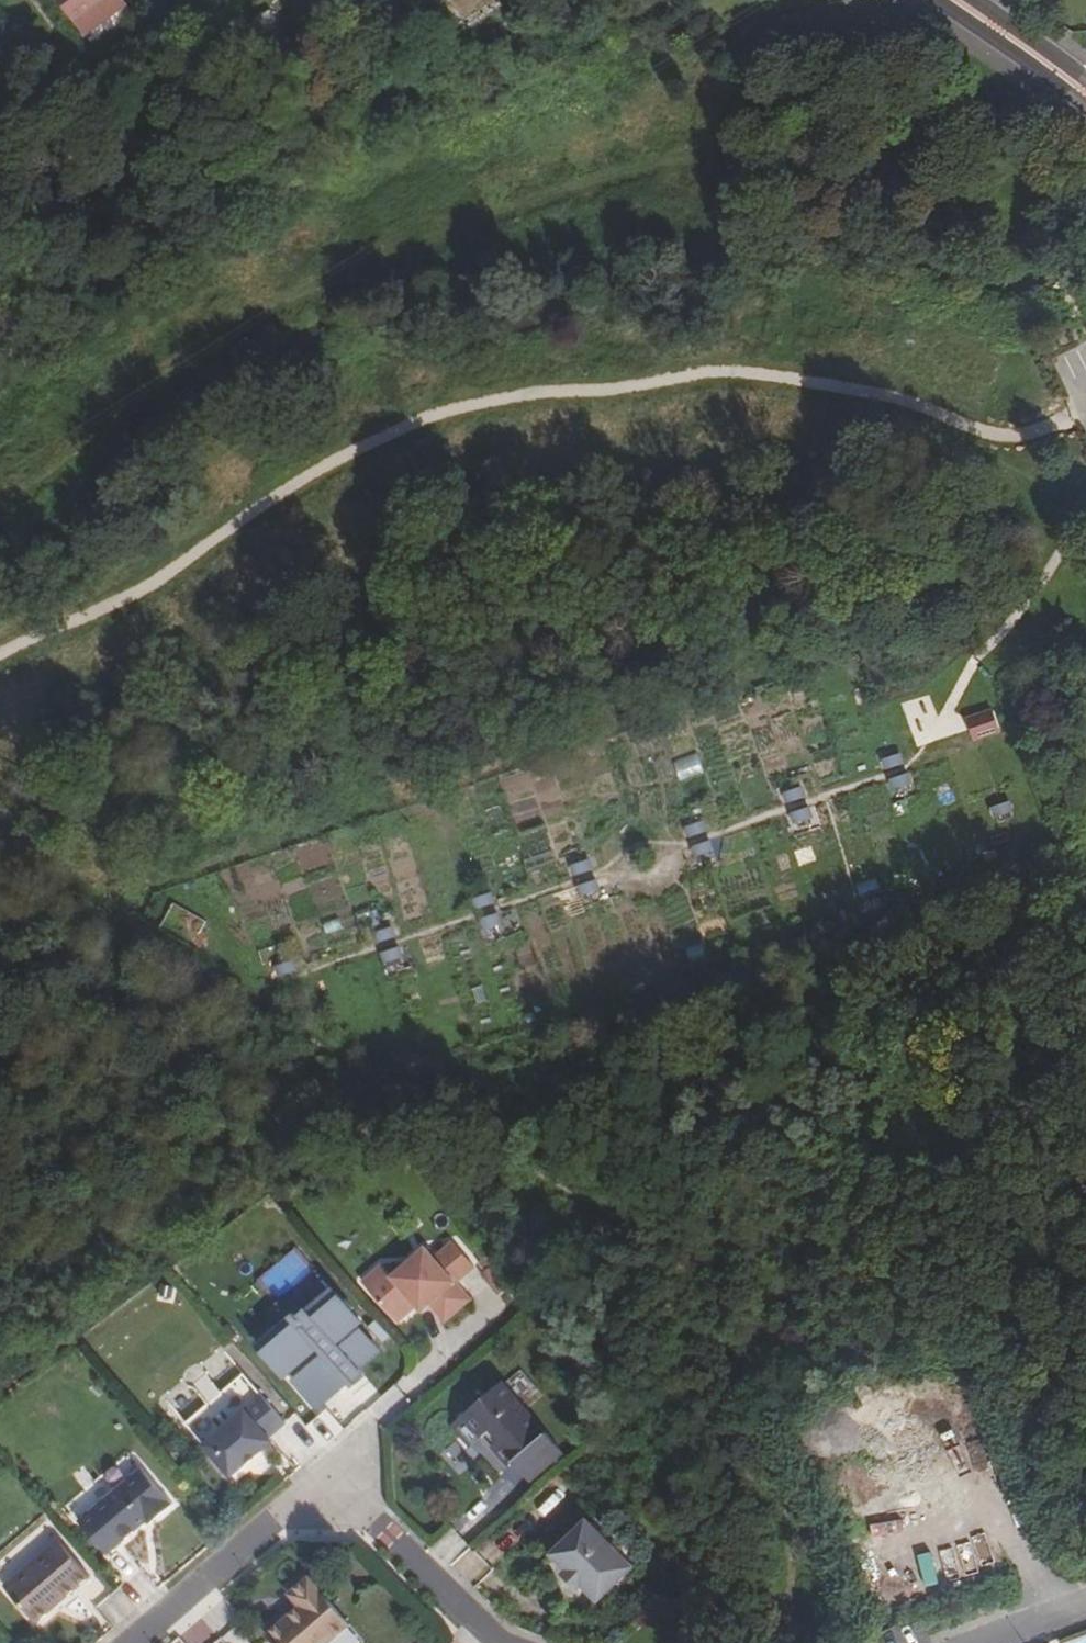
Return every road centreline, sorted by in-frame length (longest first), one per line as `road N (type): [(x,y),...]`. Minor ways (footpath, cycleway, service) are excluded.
road 1 (residential): [(489,1642),(332,1480),(140,1642)]
road 2 (tertiary): [(955,0),(1085,94)]

